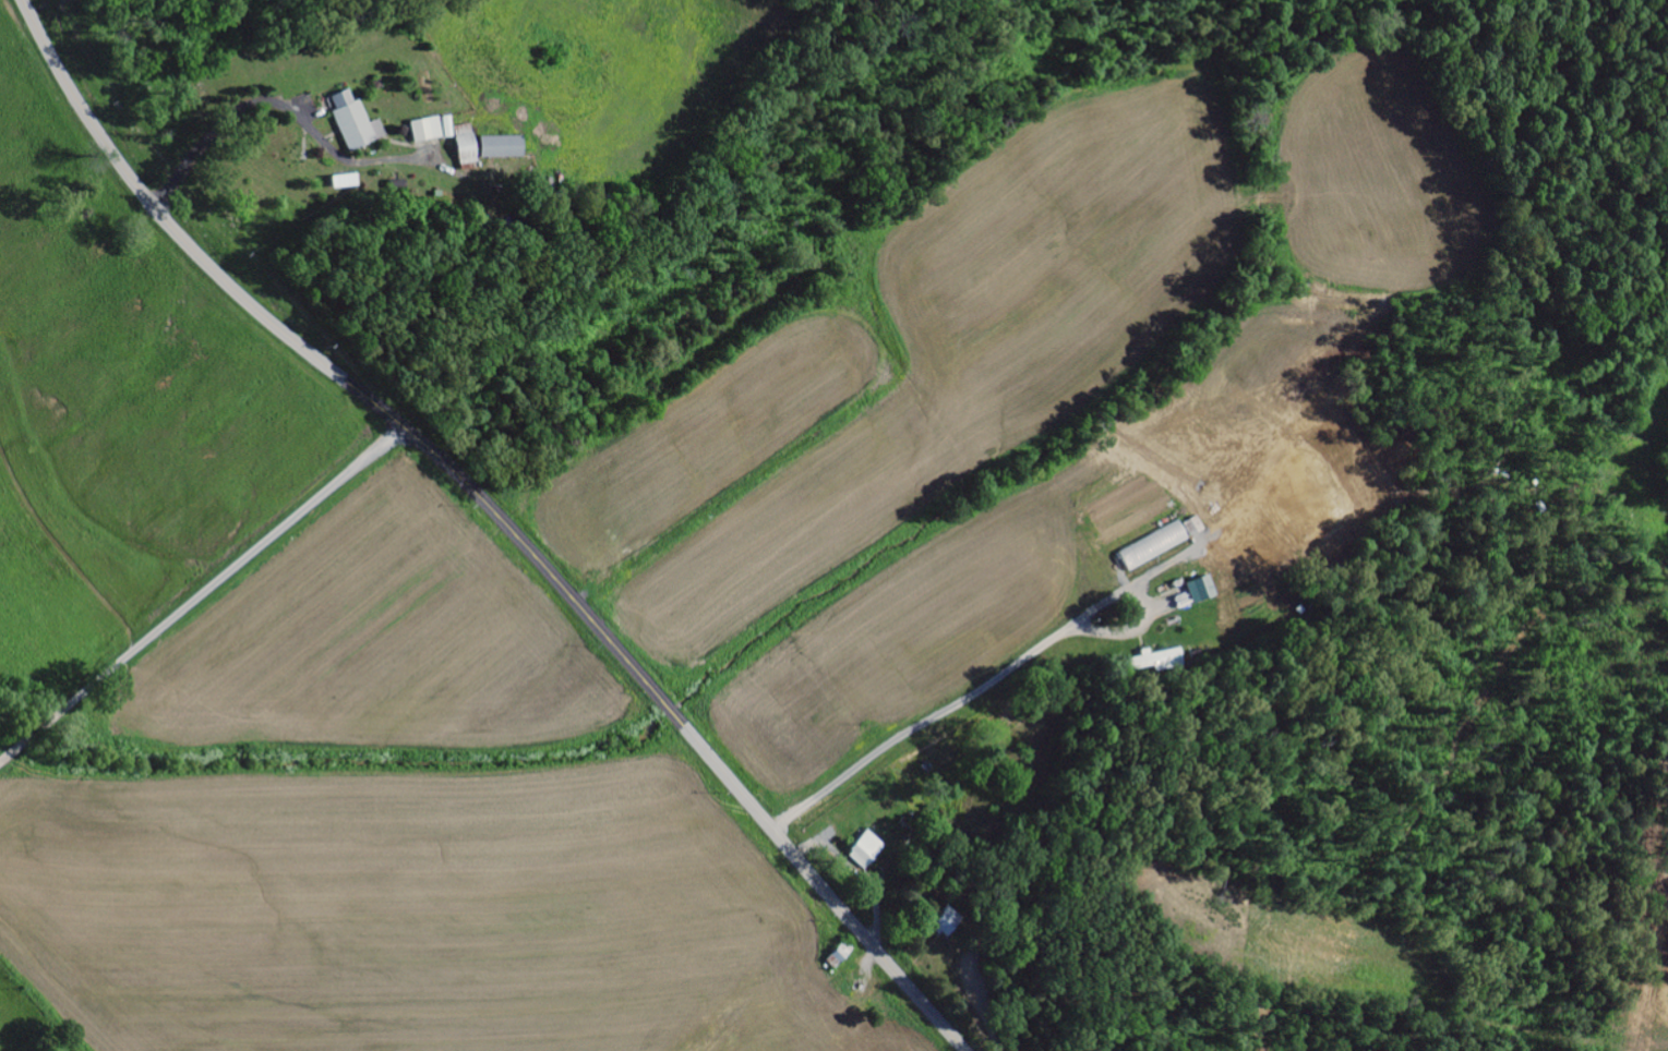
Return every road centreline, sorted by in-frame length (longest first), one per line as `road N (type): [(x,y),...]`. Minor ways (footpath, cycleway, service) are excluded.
road 1 (secondary): [(24,0),(92,120),(191,247),(502,519),(967,1050)]
road 2 (residential): [(0,764),(404,430)]

